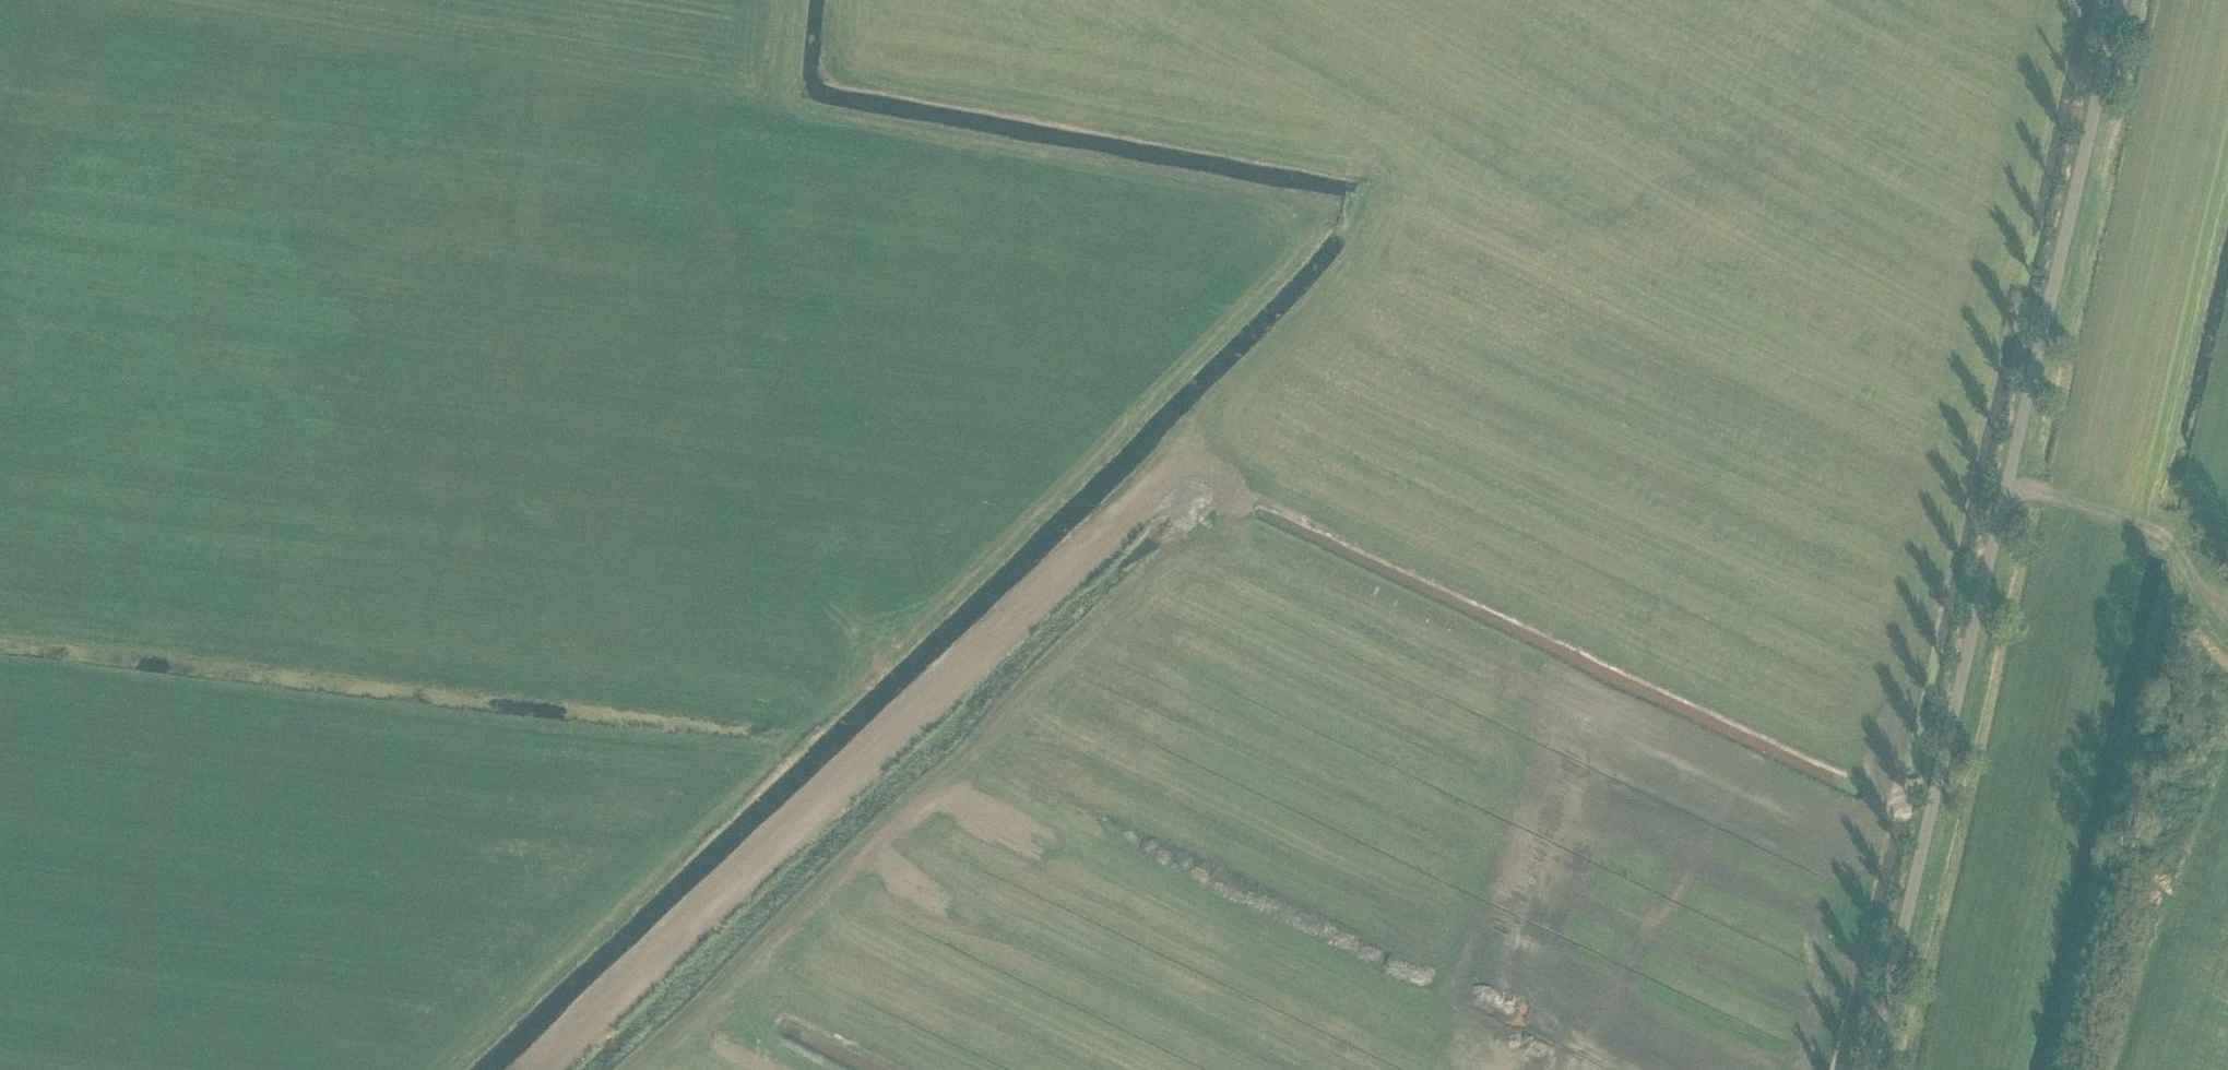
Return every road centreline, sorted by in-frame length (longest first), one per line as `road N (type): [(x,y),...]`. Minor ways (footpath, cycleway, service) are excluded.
road 1 (unclassified): [(1877,1069),(2128,0)]

